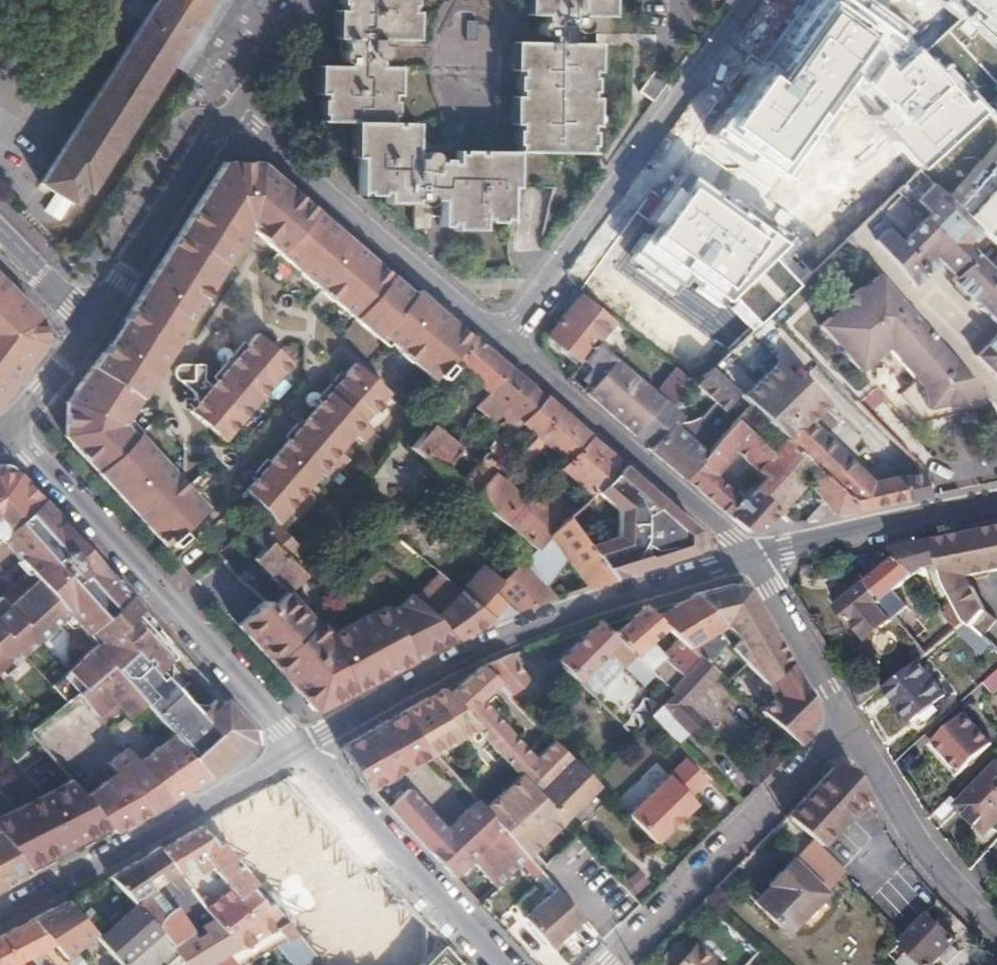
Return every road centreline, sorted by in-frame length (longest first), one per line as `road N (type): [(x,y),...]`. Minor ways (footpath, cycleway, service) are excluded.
road 1 (residential): [(749,554),(467,654),(301,746)]
road 2 (residential): [(15,431),(301,746)]
road 3 (residential): [(754,0),(504,343)]
road 4 (residential): [(504,343),(226,117)]
road 5 (residential): [(301,746),(0,918)]
road 6 (residential): [(616,964),(853,734)]
road 7 (residential): [(749,554),(504,343)]
road 8 (residential): [(301,746),(500,964)]
road 9 (residential): [(996,504),(749,554)]
road 10 (secondary): [(99,327),(226,117)]
road 11 (residential): [(853,734),(918,842),(996,923)]
road 12 (residential): [(749,554),(853,734)]
road 13 (residential): [(99,327),(0,228)]
road 14 (secondary): [(226,117),(295,0)]
road 15 (secondary): [(15,431),(99,327)]

